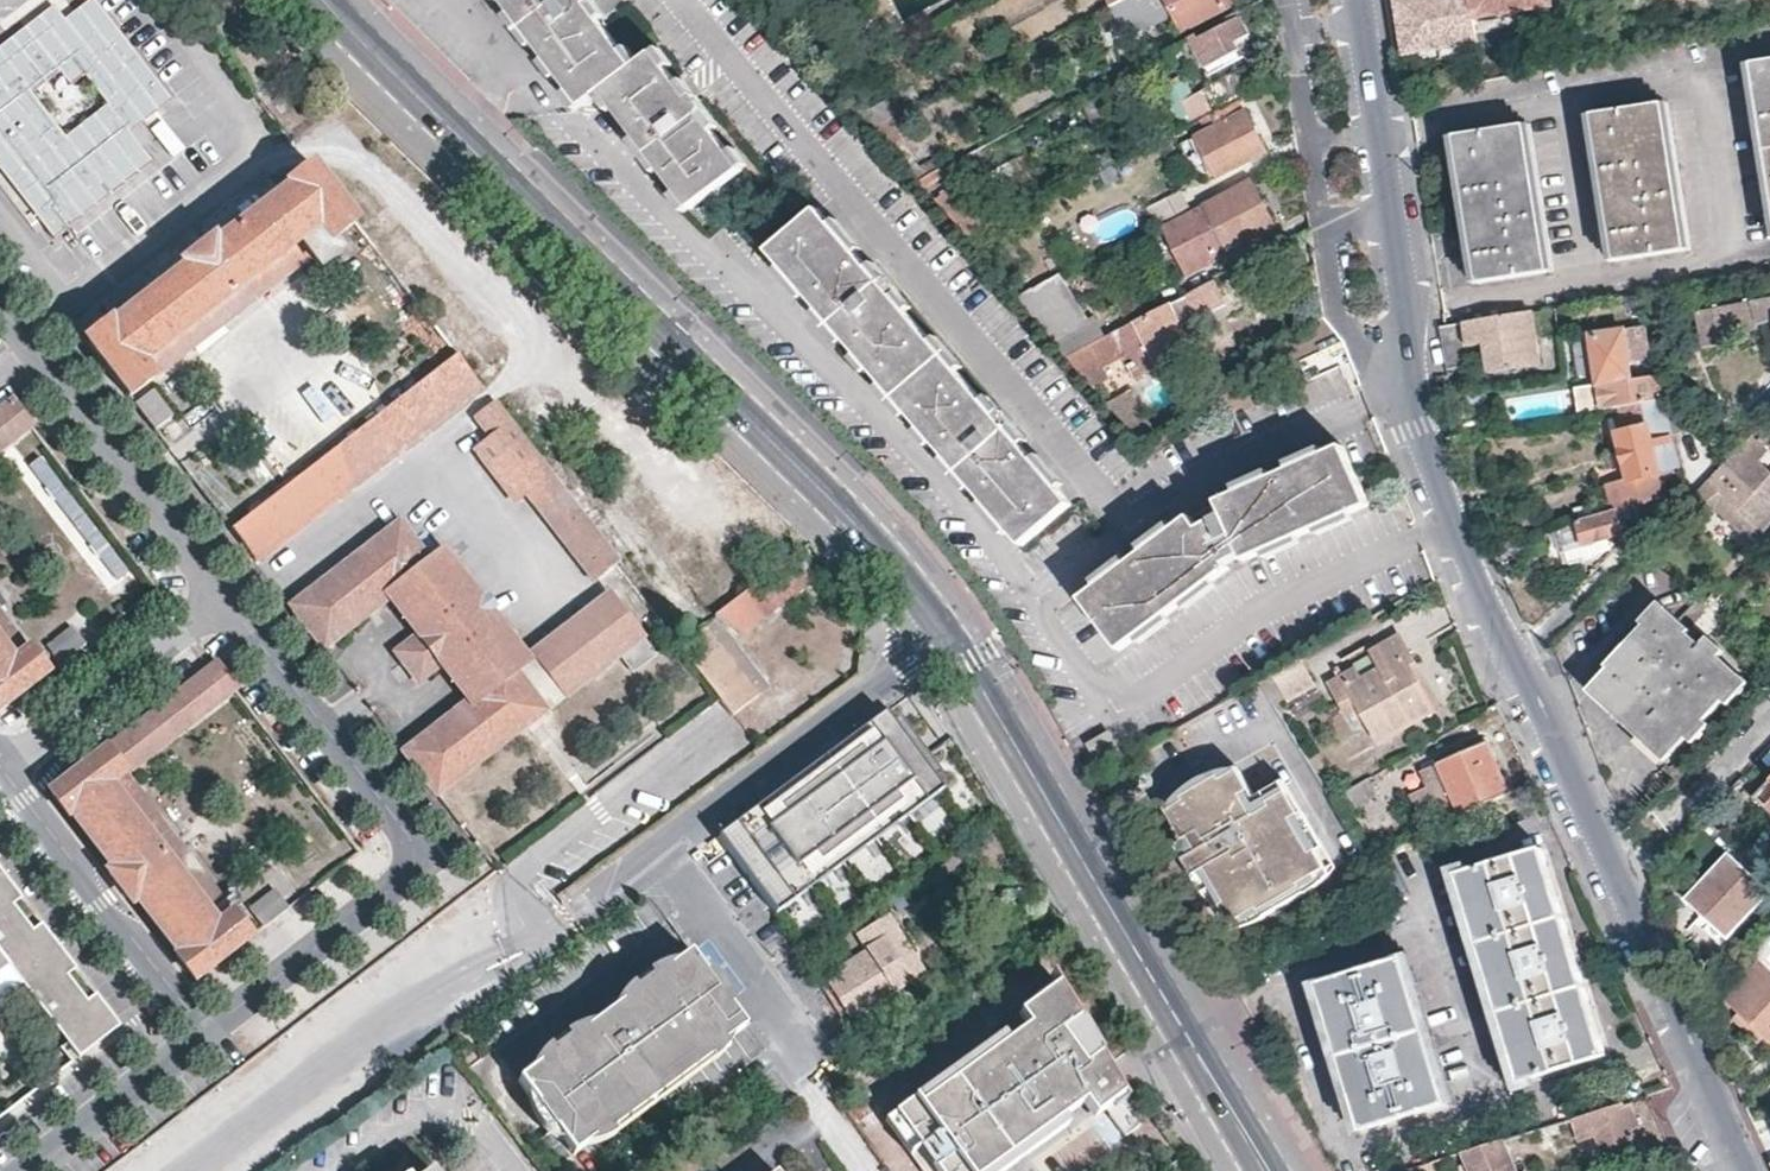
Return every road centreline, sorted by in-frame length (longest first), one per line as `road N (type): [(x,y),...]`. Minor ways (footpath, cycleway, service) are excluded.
road 1 (residential): [(1744,1170),(1533,686),(1506,648),(1416,425),(1398,360),(1404,290),(1361,0)]
road 2 (primary): [(322,0),(883,551),(949,633)]
road 3 (primary): [(949,633),(1274,1170)]
road 4 (residential): [(949,633),(573,919)]
road 5 (residential): [(1672,823),(1769,717)]

